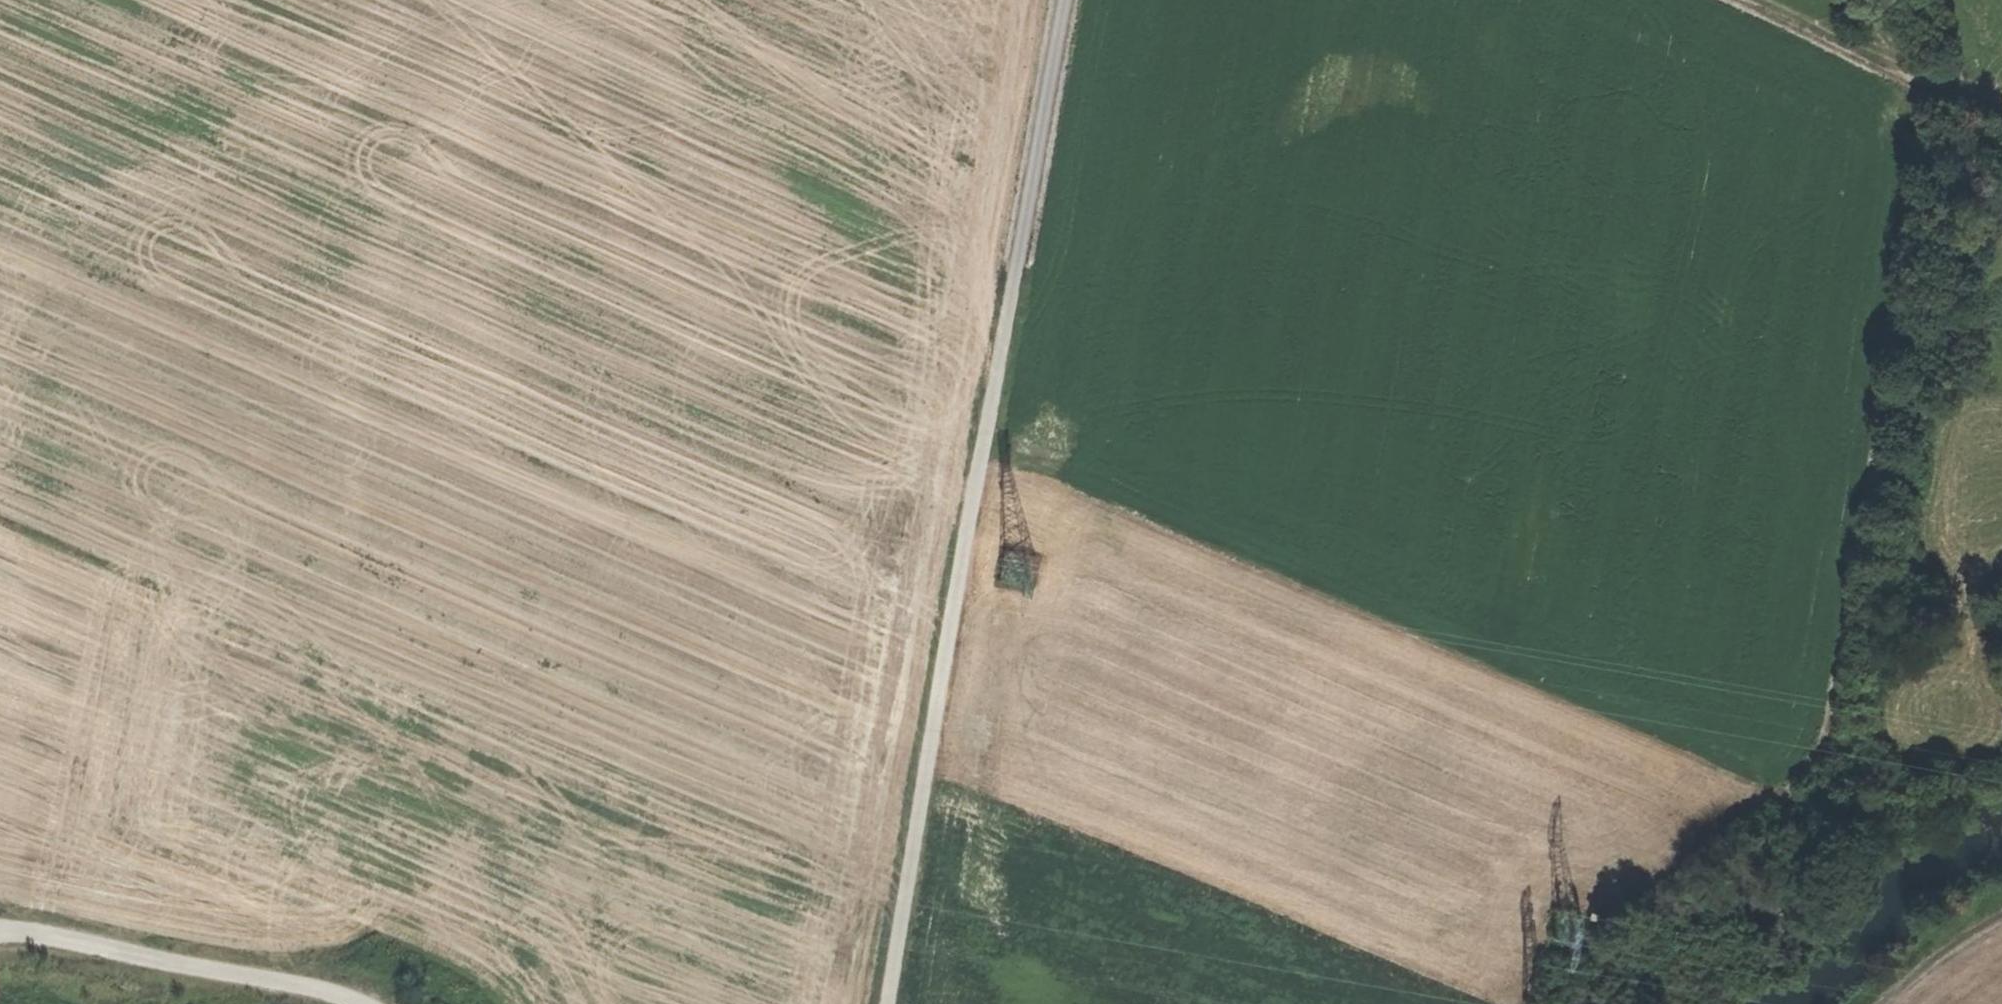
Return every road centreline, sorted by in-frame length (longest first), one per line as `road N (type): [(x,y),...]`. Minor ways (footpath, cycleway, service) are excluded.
road 1 (track): [(893,1003),(1065,0)]
road 2 (track): [(0,944),(351,991),(375,1003)]
road 3 (track): [(1759,0),(1930,75)]

